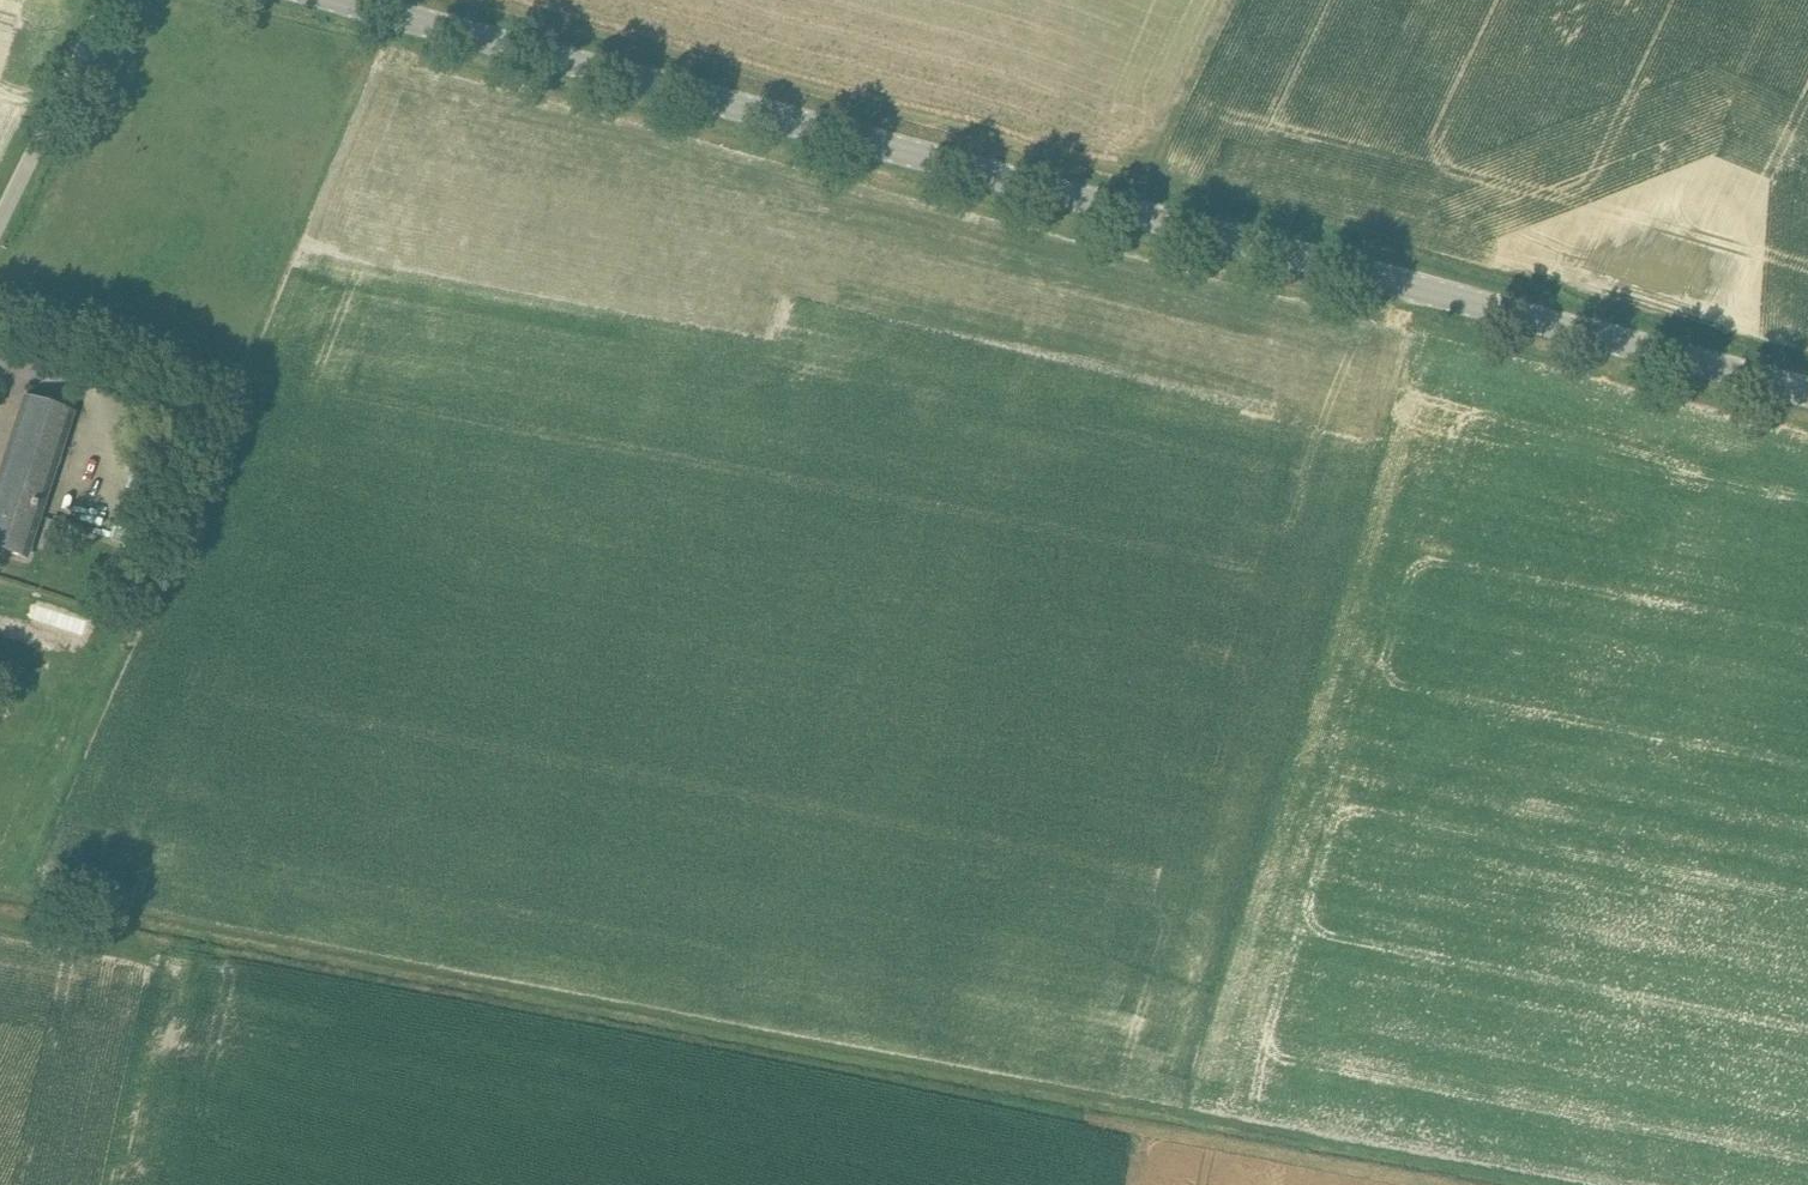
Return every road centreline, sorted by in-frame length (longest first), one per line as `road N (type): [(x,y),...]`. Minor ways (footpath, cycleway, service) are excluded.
road 1 (tertiary): [(1807,401),(328,0)]
road 2 (unclassified): [(0,221),(109,0)]

